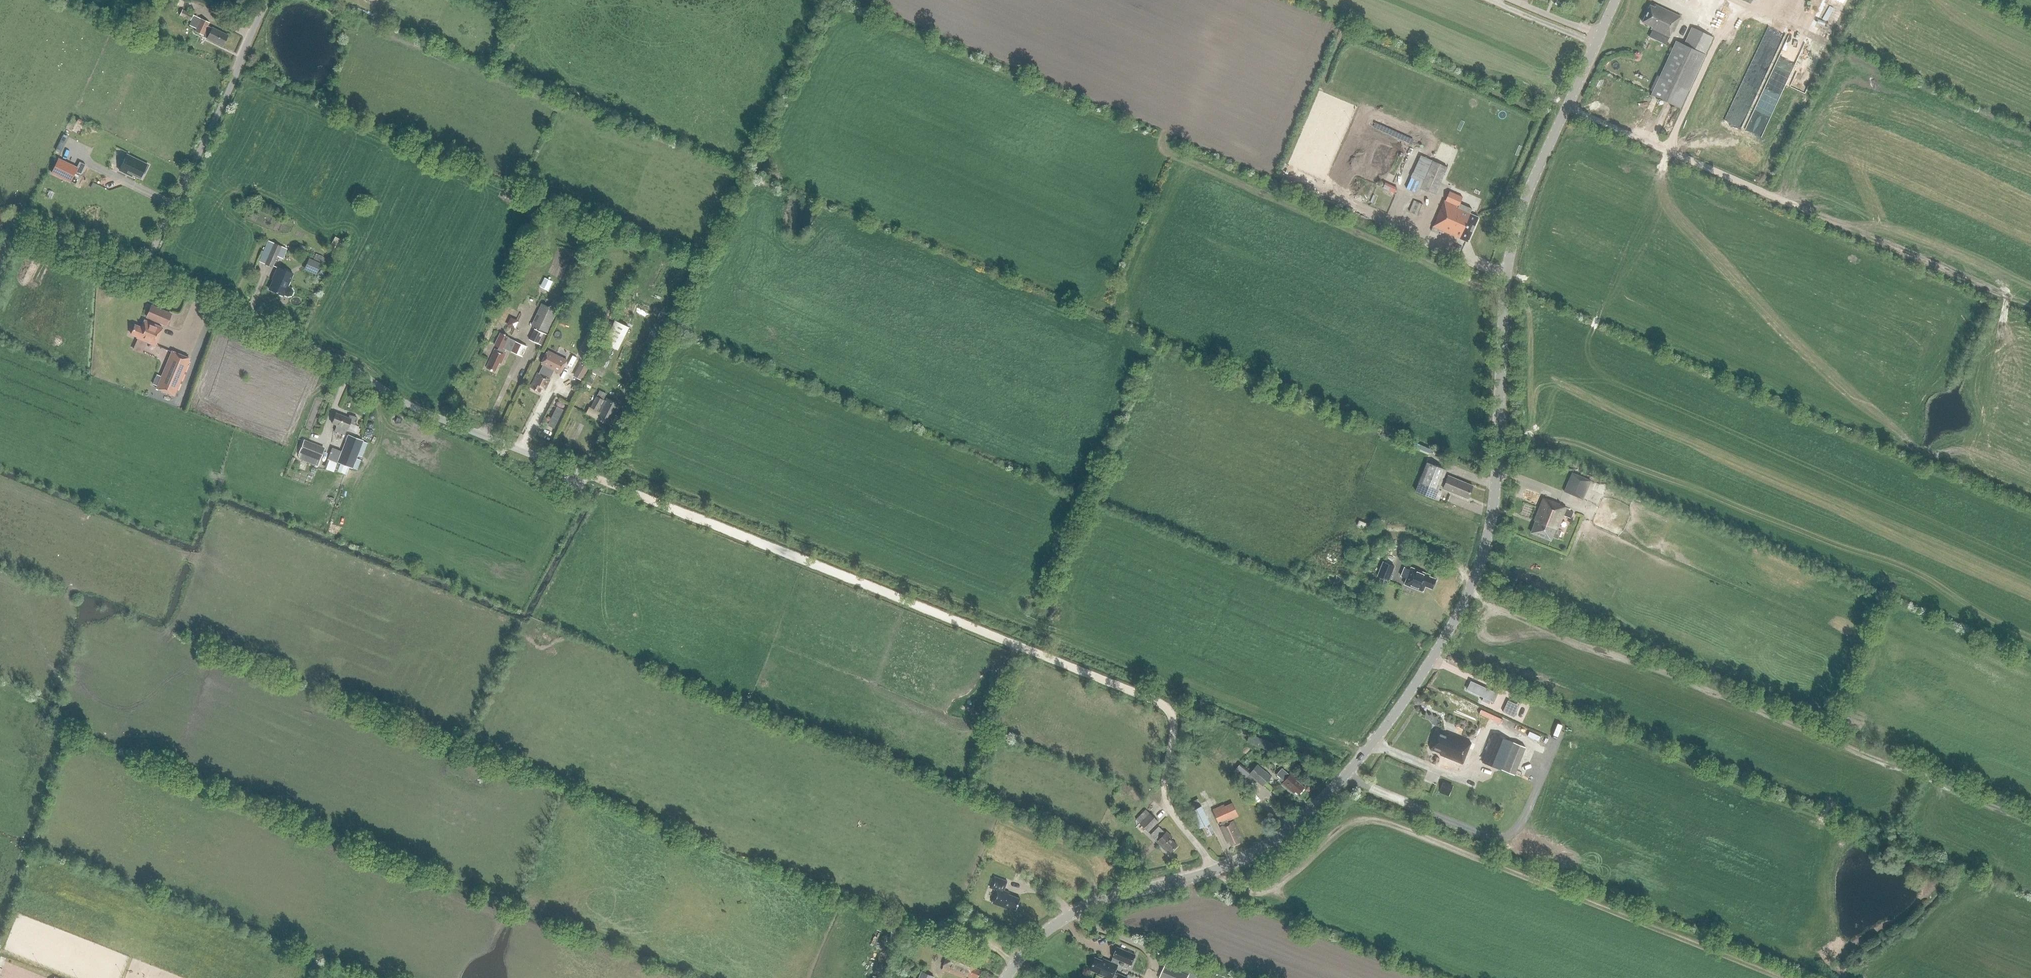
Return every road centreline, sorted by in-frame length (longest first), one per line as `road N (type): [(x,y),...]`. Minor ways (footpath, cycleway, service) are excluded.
road 1 (tertiary): [(1216,870),(1268,844),(1330,791),(1391,719),(1466,597),(1494,497),(1513,240),(1614,0)]
road 2 (track): [(1216,870),(1166,799),(1174,729),(1166,707),(595,478)]
road 3 (unclassified): [(595,478),(429,417),(327,354),(140,276)]
road 4 (unclassified): [(140,276),(269,0)]
road 5 (tertiary): [(1216,870),(1078,910),(1045,932),(1007,977)]
road 6 (unclassified): [(140,276),(0,220)]

